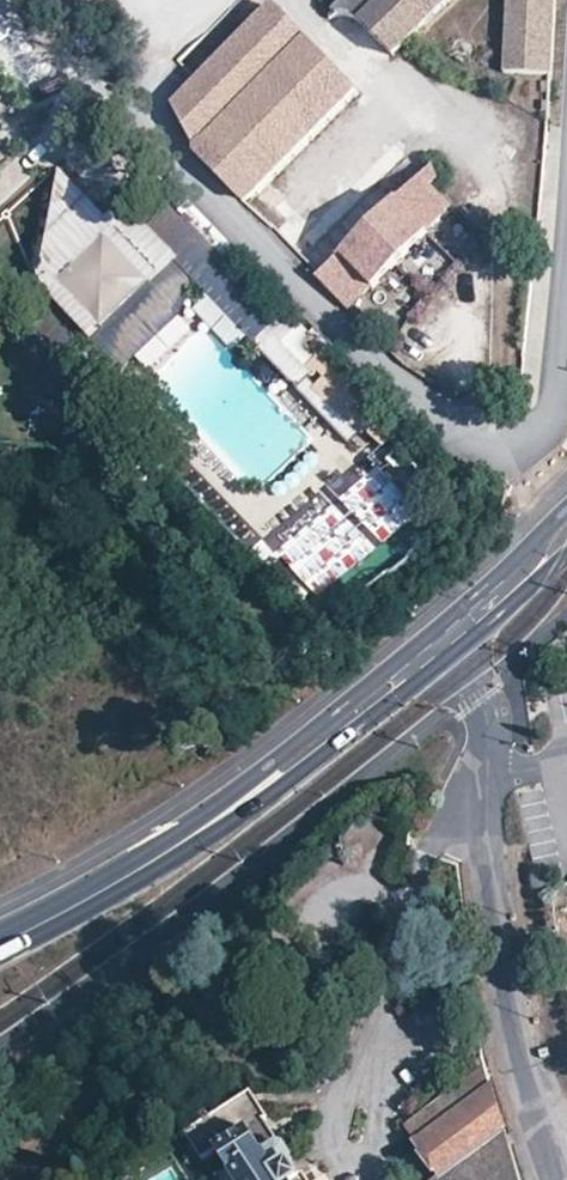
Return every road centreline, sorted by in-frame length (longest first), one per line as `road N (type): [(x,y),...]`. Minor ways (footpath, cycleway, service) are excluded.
road 1 (unclassified): [(566,270),(555,401),(540,438),(497,448),(388,378),(155,138)]
road 2 (unclassified): [(469,670),(491,731),(491,859),(526,1051),(561,1179)]
road 3 (secondary): [(237,804),(156,858),(0,941)]
road 4 (secondary): [(237,804),(275,793),(407,690),(418,661)]
road 5 (secondary): [(418,661),(389,668),(259,772),(237,804)]

